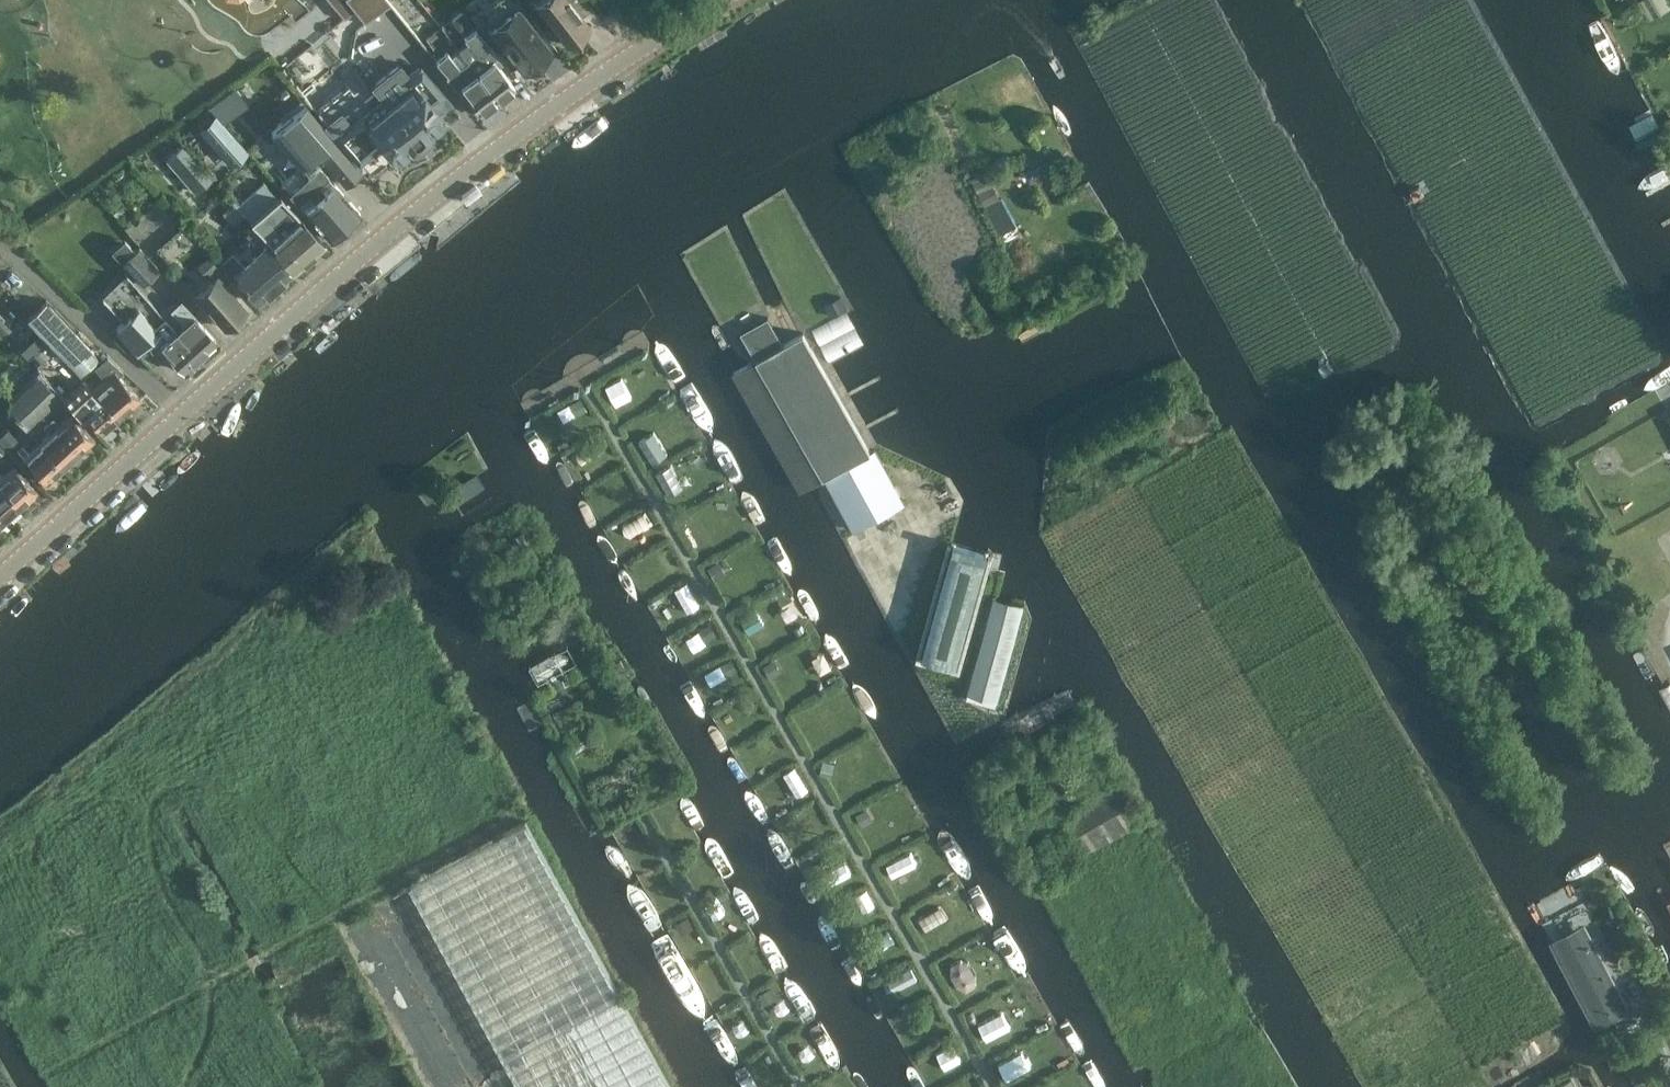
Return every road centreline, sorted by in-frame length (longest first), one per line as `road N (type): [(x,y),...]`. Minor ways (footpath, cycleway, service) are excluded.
road 1 (tertiary): [(0,578),(333,282),(481,163),(626,58),(727,0)]

